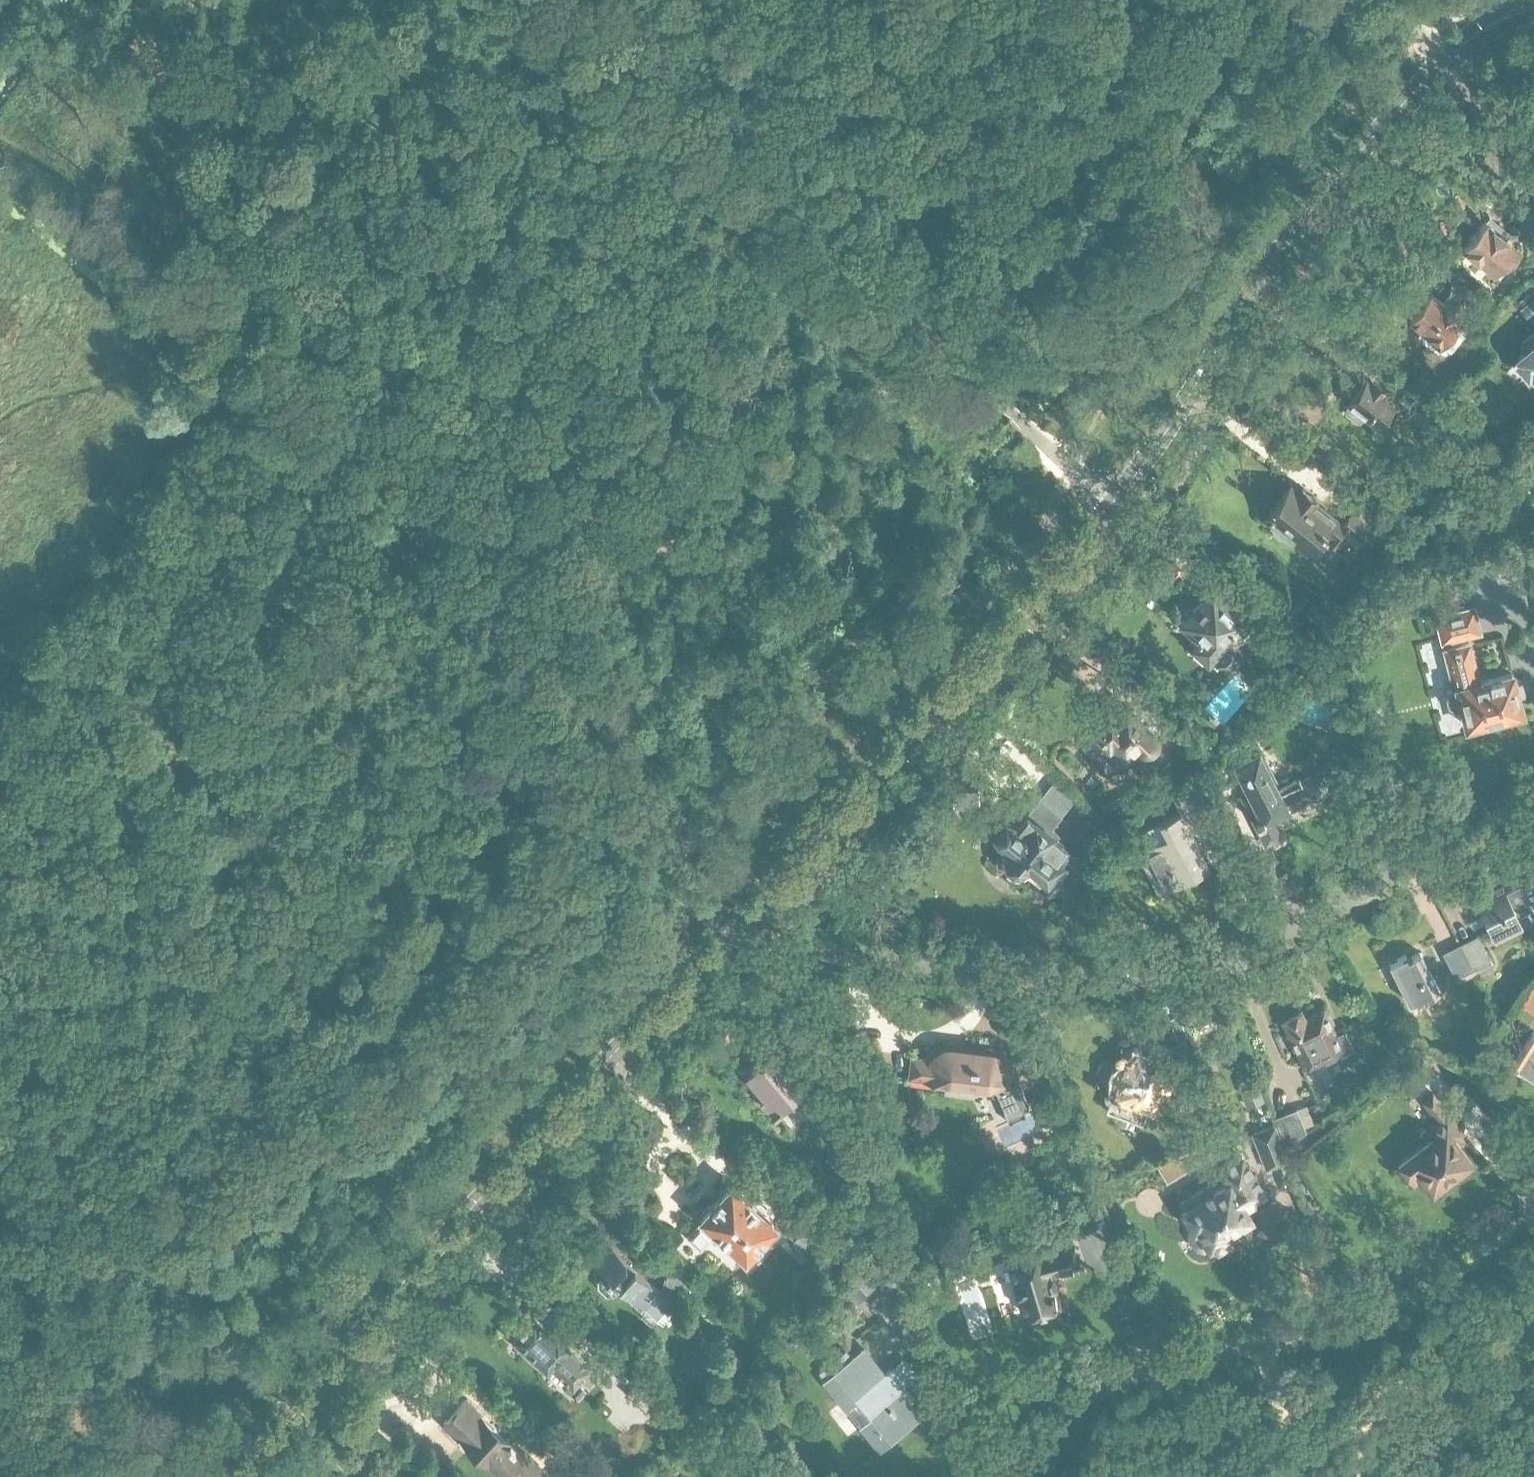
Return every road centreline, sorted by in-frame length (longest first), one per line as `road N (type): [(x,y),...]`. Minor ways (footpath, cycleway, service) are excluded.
road 1 (tertiary): [(1442,61),(1290,236),(1111,503),(731,924)]
road 2 (residential): [(1533,811),(1220,964),(1152,983),(1079,985),(760,942)]
road 3 (tertiary): [(731,924),(226,1476)]
road 4 (residential): [(1015,1476),(1088,1396),(1113,1383),(1404,1300),(1533,1214)]
road 5 (residential): [(1442,61),(1533,153)]

